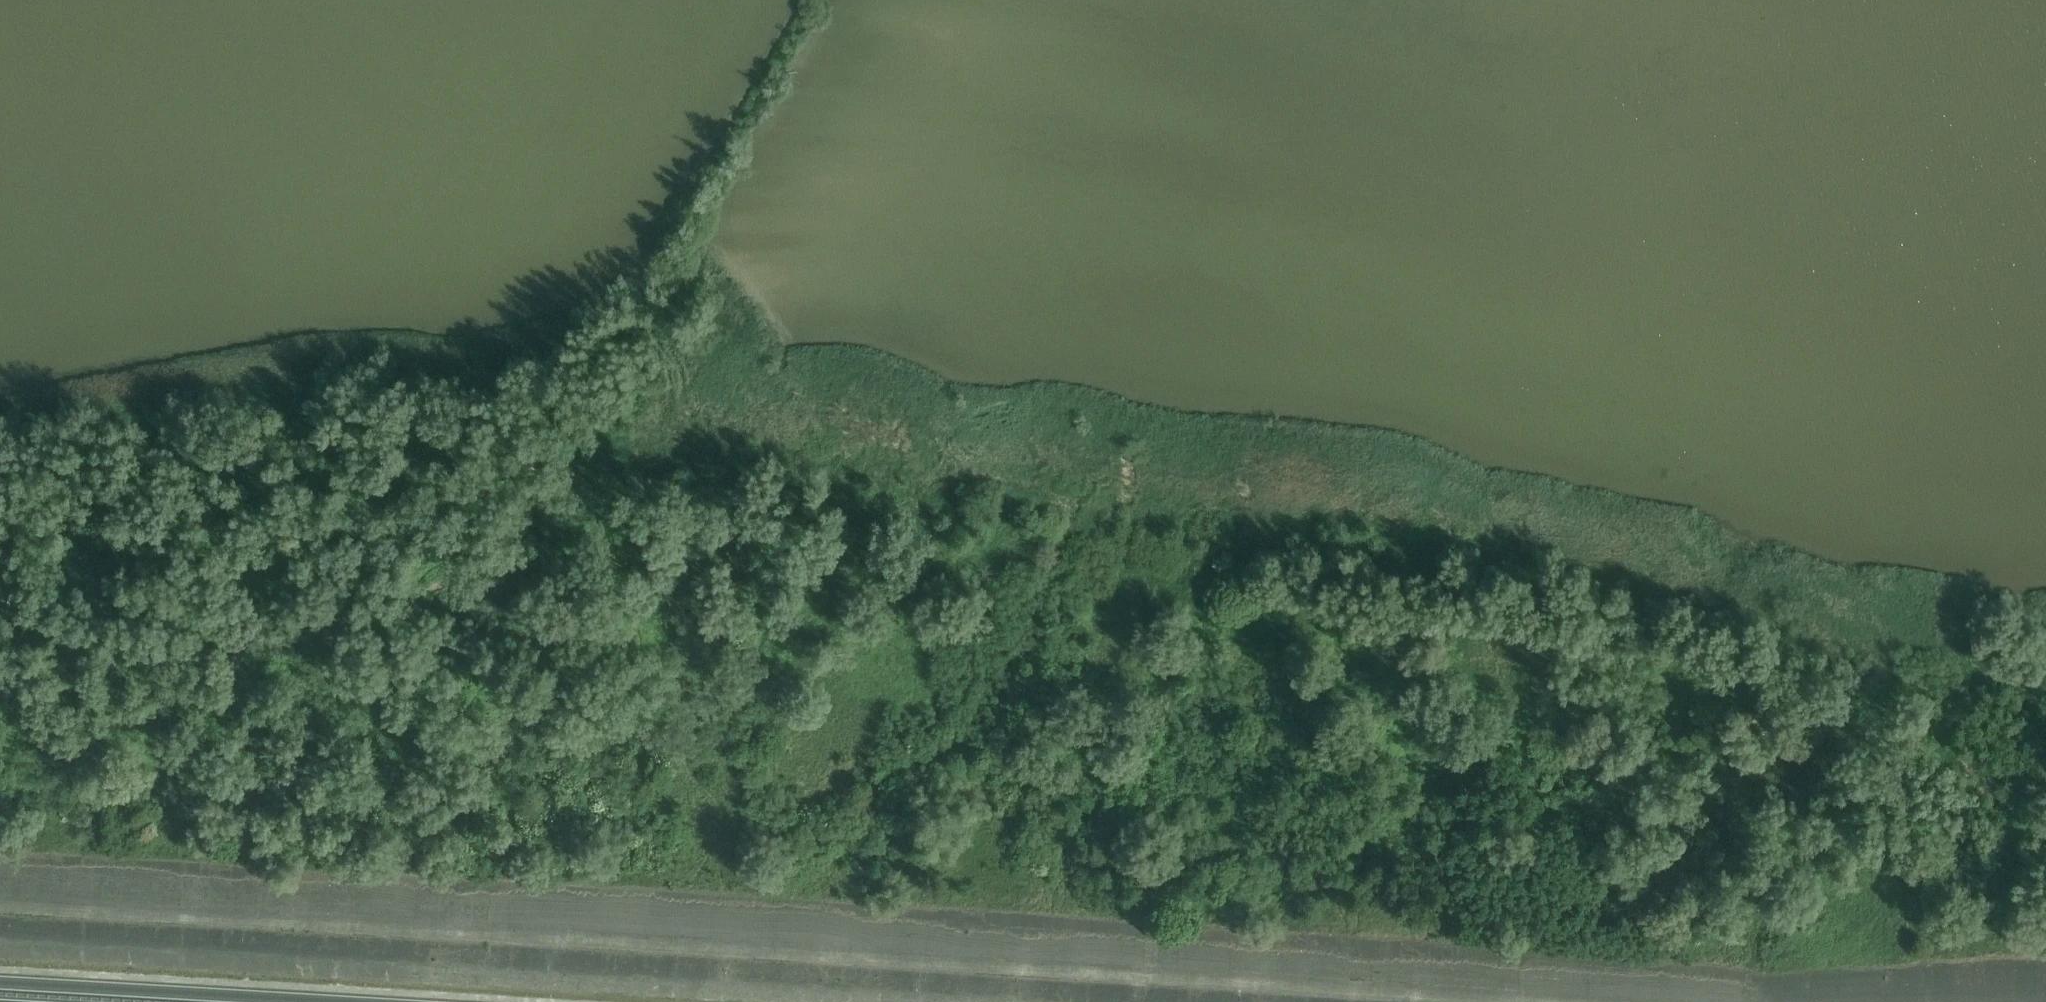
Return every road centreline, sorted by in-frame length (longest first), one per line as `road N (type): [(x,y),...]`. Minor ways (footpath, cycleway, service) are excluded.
road 1 (trunk): [(267,1001),(0,986)]

